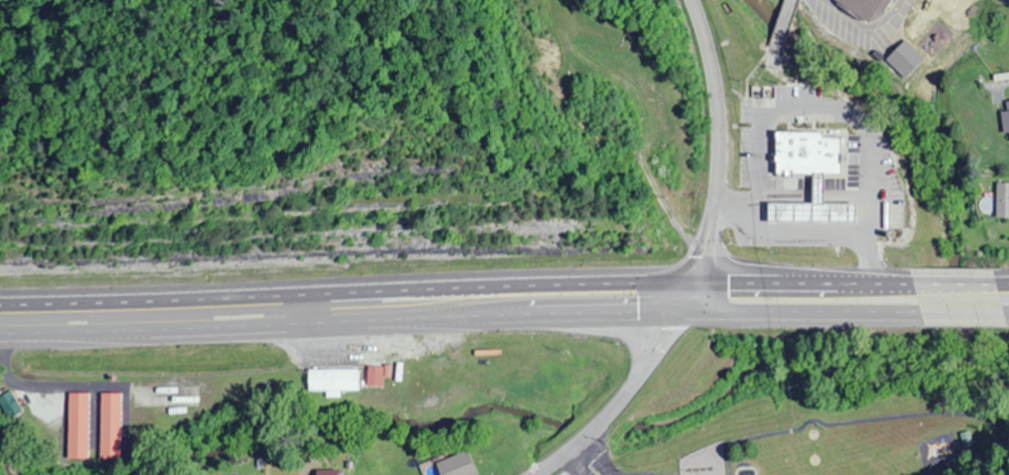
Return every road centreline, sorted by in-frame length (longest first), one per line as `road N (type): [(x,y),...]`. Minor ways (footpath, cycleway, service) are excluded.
road 1 (trunk): [(693,285),(0,303)]
road 2 (trunk): [(0,345),(515,326)]
road 3 (secondary): [(693,285),(715,152),(711,83),(688,0)]
road 4 (trunk): [(679,319),(914,320)]
road 5 (trunk): [(910,284),(693,285)]
road 6 (residential): [(536,474),(616,406),(679,319)]
road 7 (trunk): [(515,326),(679,319)]

